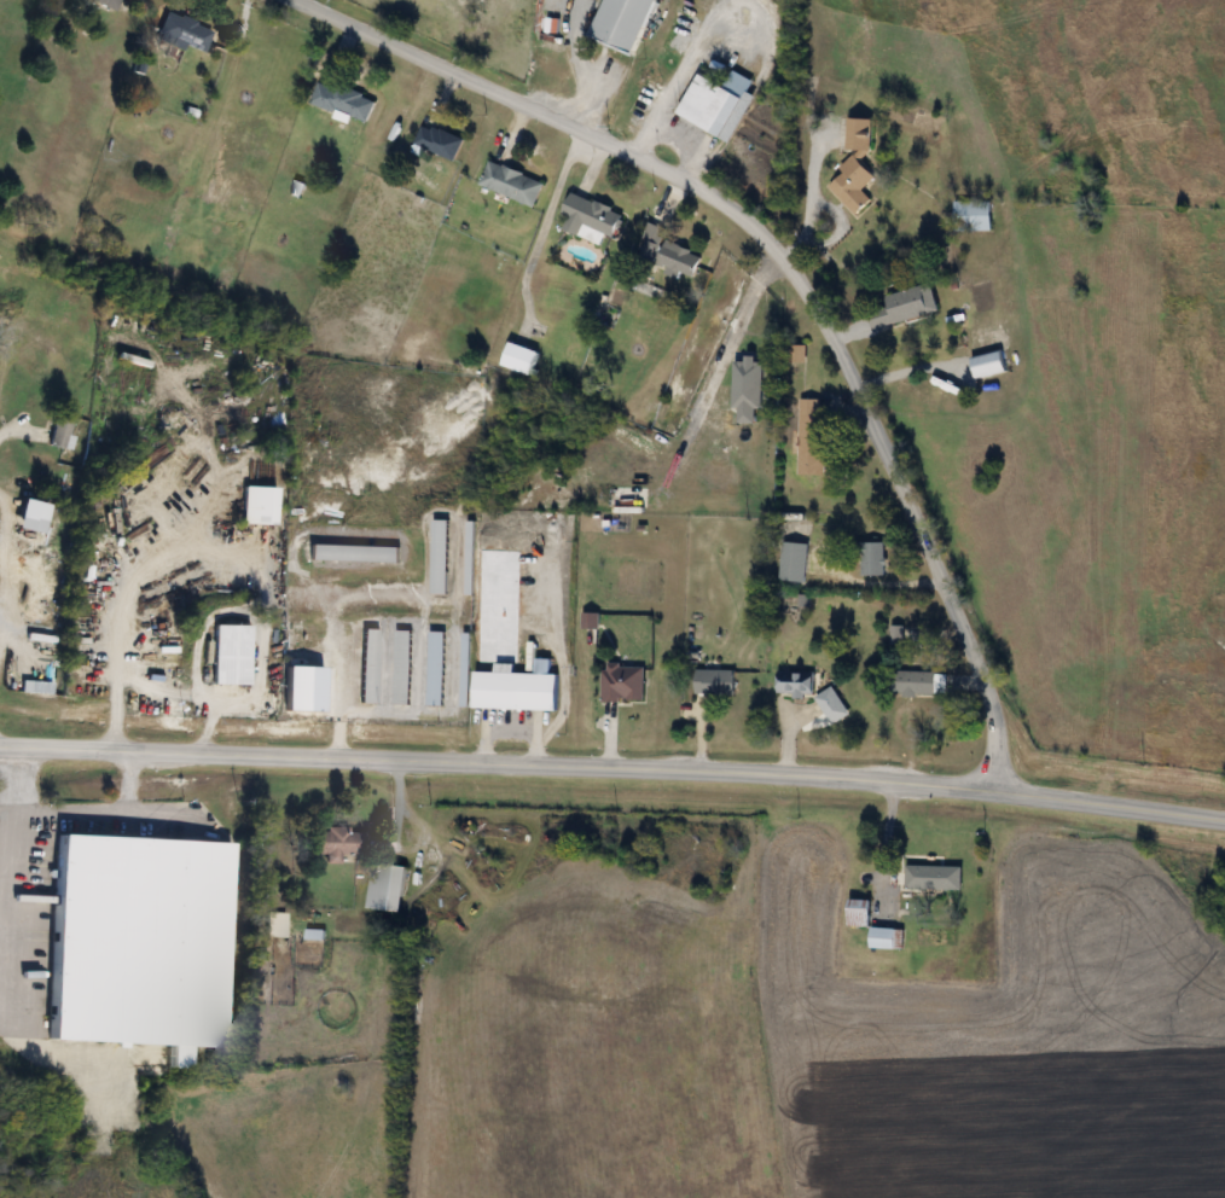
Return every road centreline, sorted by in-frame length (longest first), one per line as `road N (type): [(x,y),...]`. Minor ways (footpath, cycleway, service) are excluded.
road 1 (tertiary): [(1224,820),(886,779),(0,745)]
road 2 (residential): [(992,790),(985,691),(826,331),(777,254),(684,179),(293,0)]

